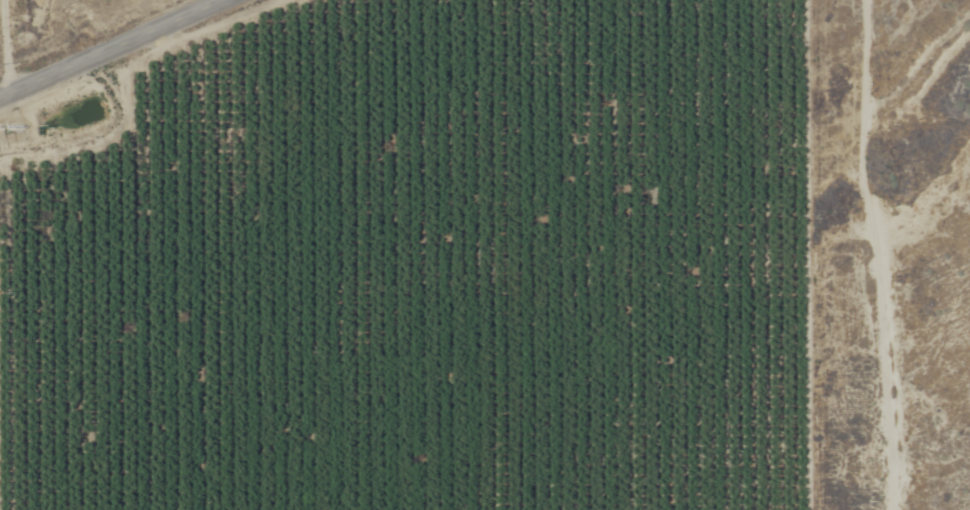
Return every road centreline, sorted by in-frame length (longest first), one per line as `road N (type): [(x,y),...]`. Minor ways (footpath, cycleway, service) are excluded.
road 1 (residential): [(888,509),(863,0)]
road 2 (residential): [(0,95),(217,0)]

